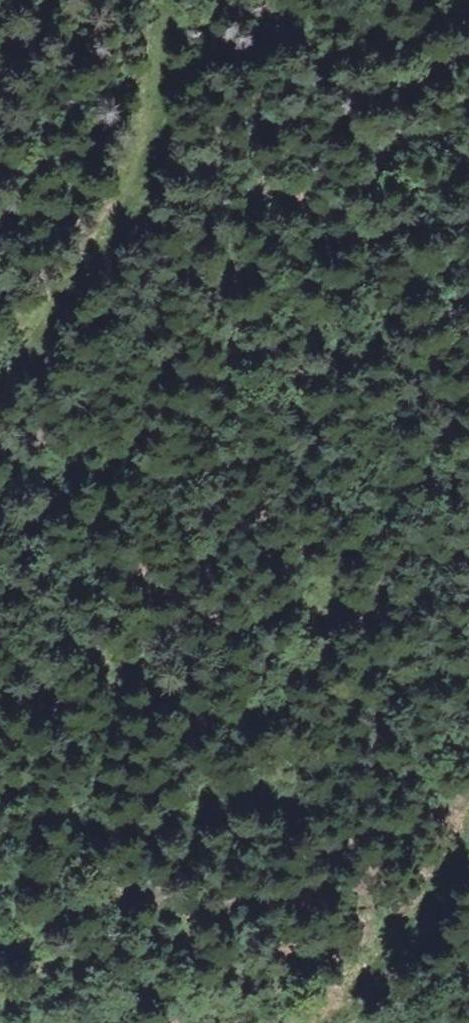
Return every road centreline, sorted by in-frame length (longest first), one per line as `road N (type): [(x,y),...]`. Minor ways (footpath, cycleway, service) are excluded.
road 1 (track): [(0,384),(79,286),(151,150),(168,0)]
road 2 (track): [(468,844),(334,1022)]

